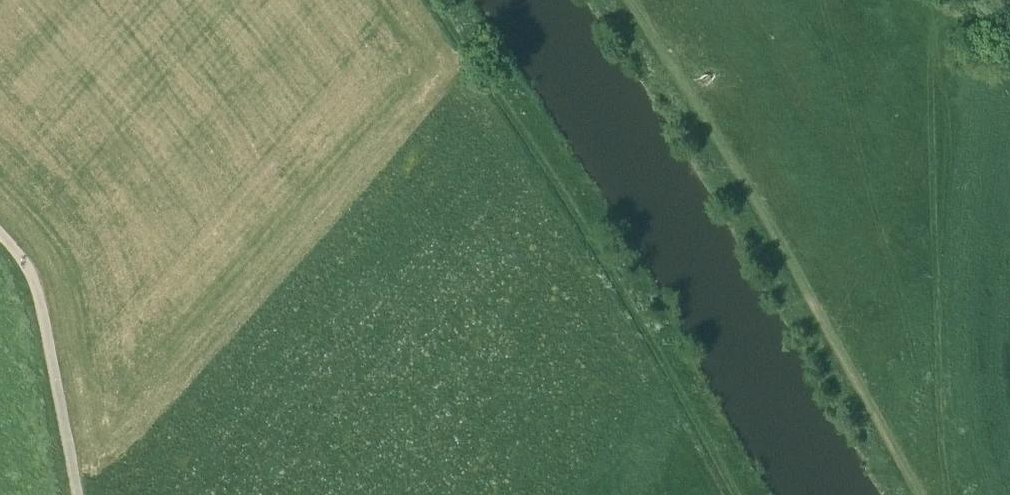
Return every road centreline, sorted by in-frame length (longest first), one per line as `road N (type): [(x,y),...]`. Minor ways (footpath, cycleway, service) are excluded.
road 1 (track): [(436,0),(605,264),(736,494)]
road 2 (track): [(917,494),(736,166),(627,0)]
road 3 (track): [(0,238),(50,290),(89,494)]

